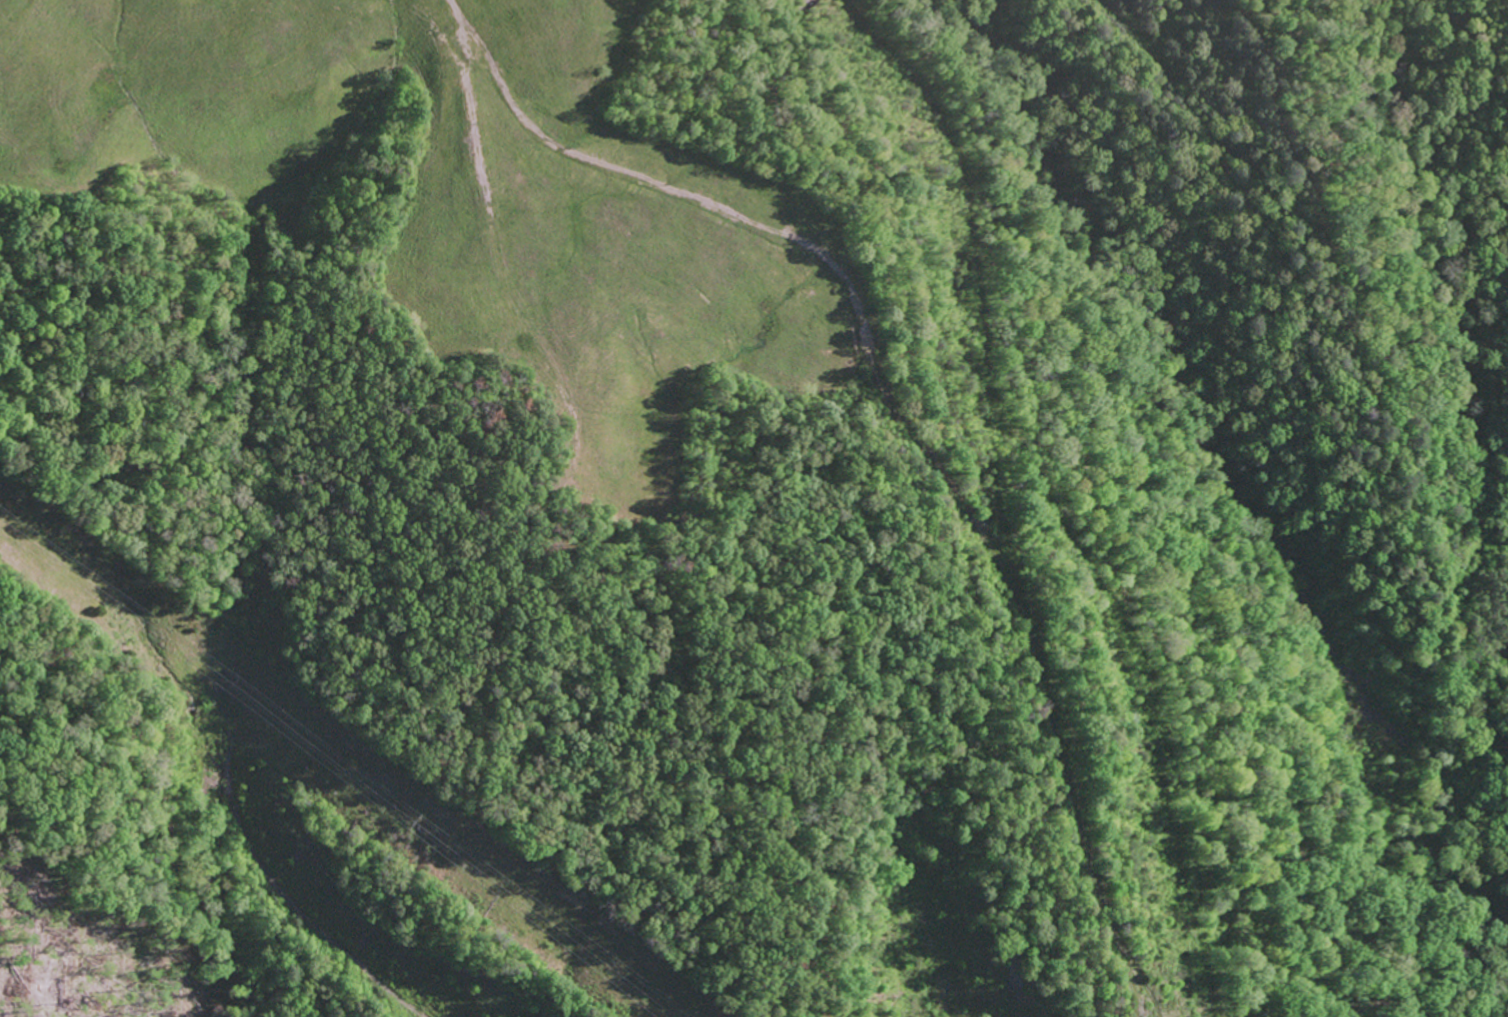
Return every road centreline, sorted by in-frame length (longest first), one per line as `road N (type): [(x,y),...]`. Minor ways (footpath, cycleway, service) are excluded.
road 1 (track): [(450,0),(519,109),(560,150),(712,199),(815,251),(846,277),(871,319),(872,378)]

